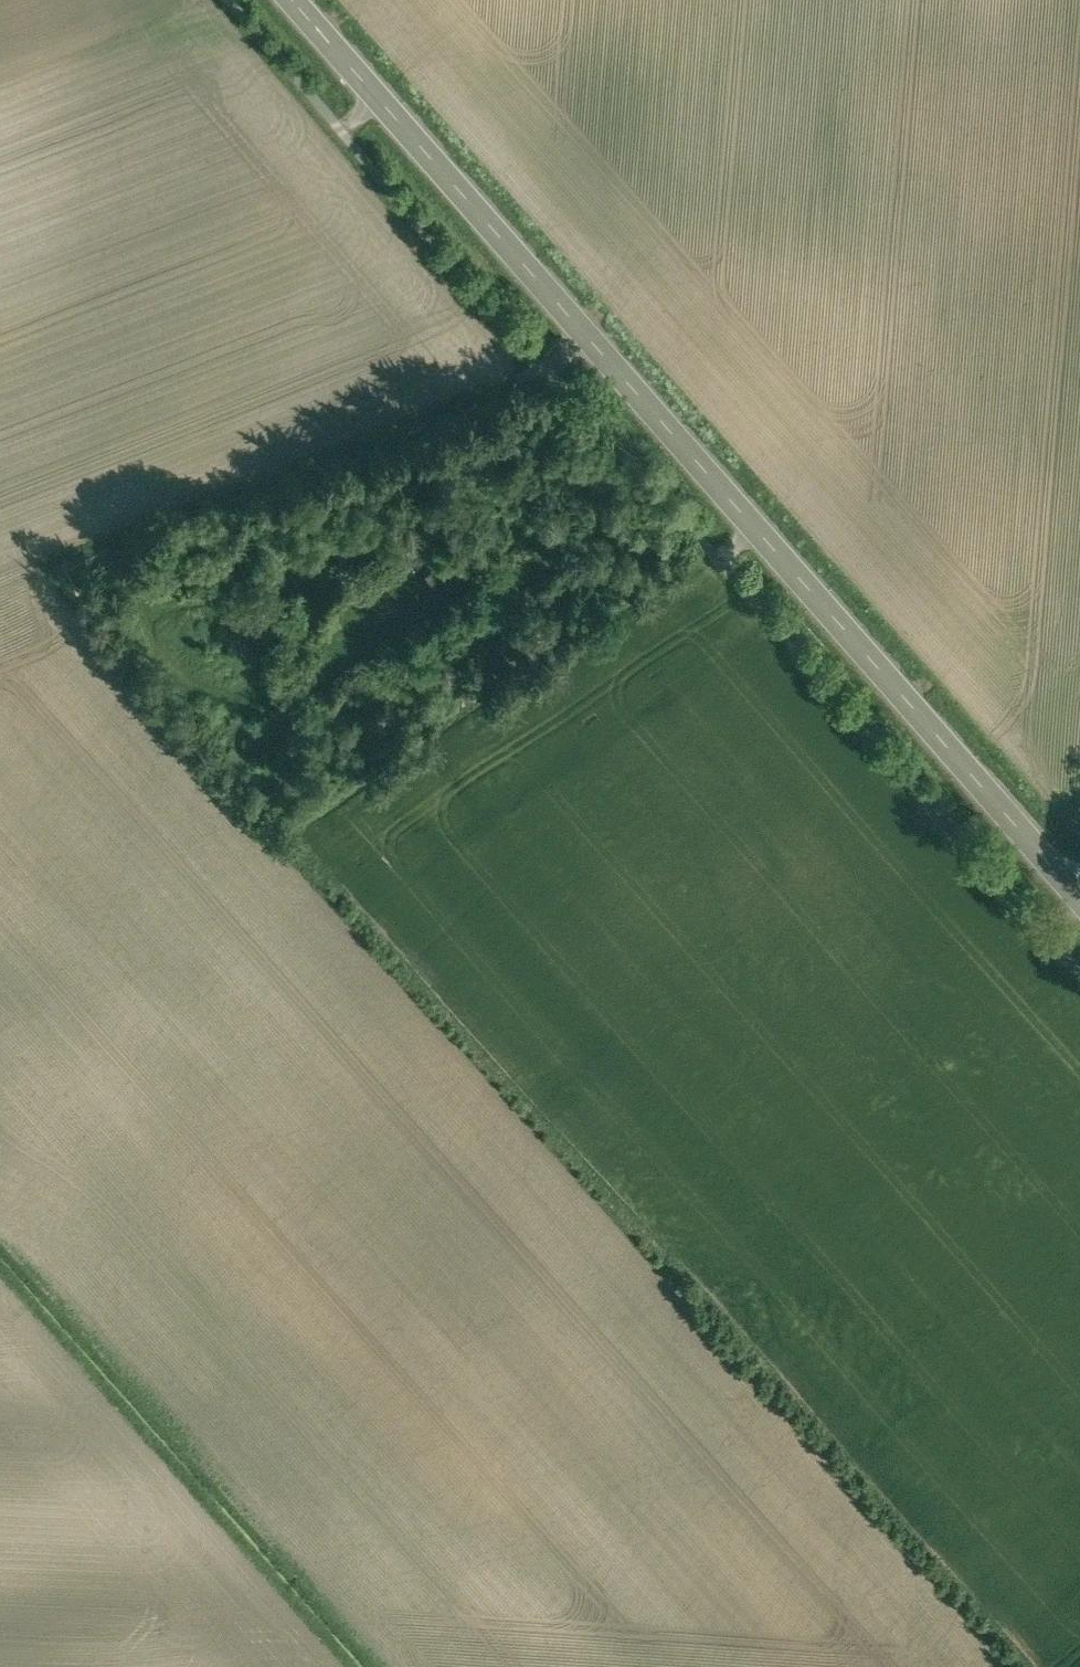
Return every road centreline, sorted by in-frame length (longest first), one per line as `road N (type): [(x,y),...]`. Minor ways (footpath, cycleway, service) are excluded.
road 1 (secondary): [(293,0),(1079,893)]

